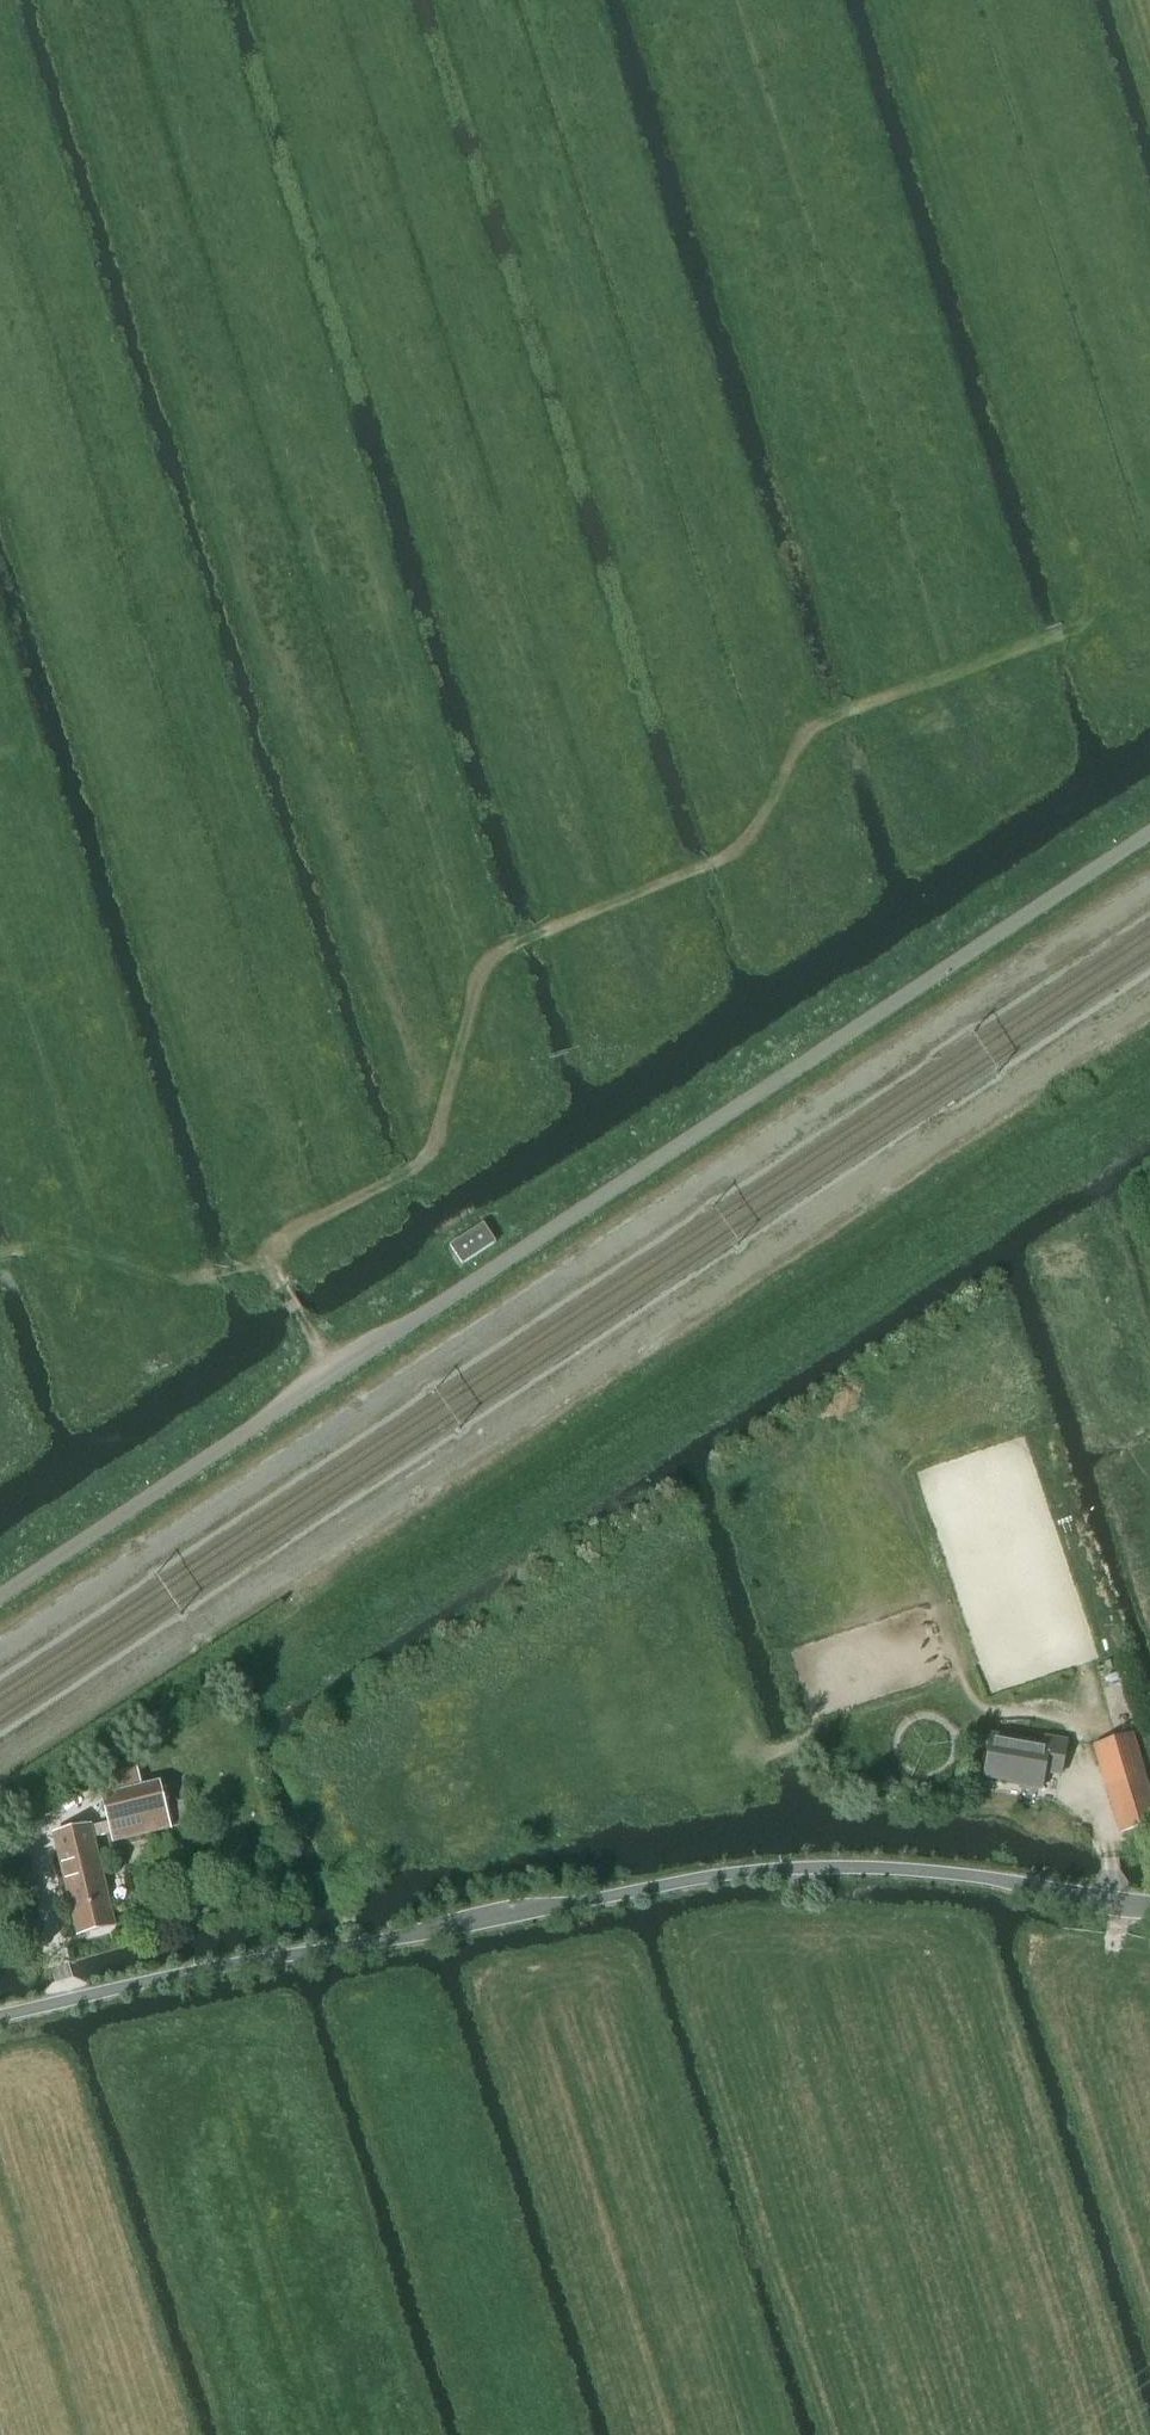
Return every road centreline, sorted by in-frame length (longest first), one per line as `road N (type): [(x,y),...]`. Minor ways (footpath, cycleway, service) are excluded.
road 1 (unclassified): [(0,1596),(1149,833)]
road 2 (track): [(274,1261),(290,1231),(426,1156),(498,945),(719,860),(740,842),(817,720),(1083,624),(1057,505)]
road 3 (unclassified): [(0,2016),(203,1970),(715,1876),(902,1869),(1149,1902)]
road 4 (track): [(0,1256),(25,1247),(203,1275),(274,1261),(337,1372)]

